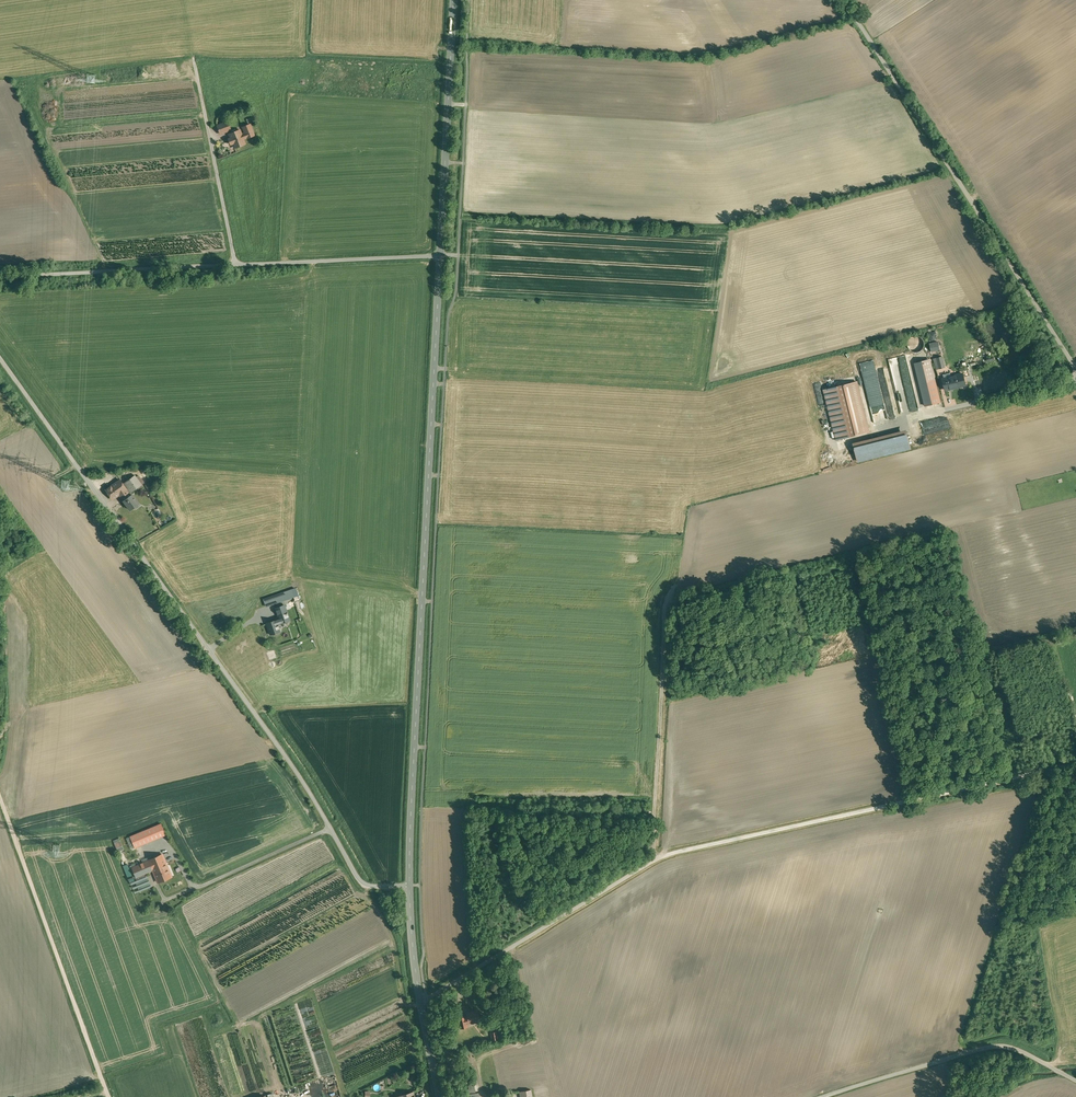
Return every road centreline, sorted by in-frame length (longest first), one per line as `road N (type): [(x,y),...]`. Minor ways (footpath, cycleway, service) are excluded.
road 1 (unclassified): [(420,1003),(656,859),(1075,763)]
road 2 (unclassified): [(0,360),(299,771),(359,881),(410,886)]
road 3 (tertiary): [(439,256),(410,886)]
road 4 (unclassified): [(0,277),(439,256)]
road 5 (unclassified): [(843,0),(1075,371)]
road 6 (unclassified): [(0,798),(108,1096)]
road 7 (track): [(656,859),(667,589)]
road 8 (unclassified): [(1075,1082),(994,1047),(823,1096)]
road 9 (tertiary): [(453,0),(439,256)]

